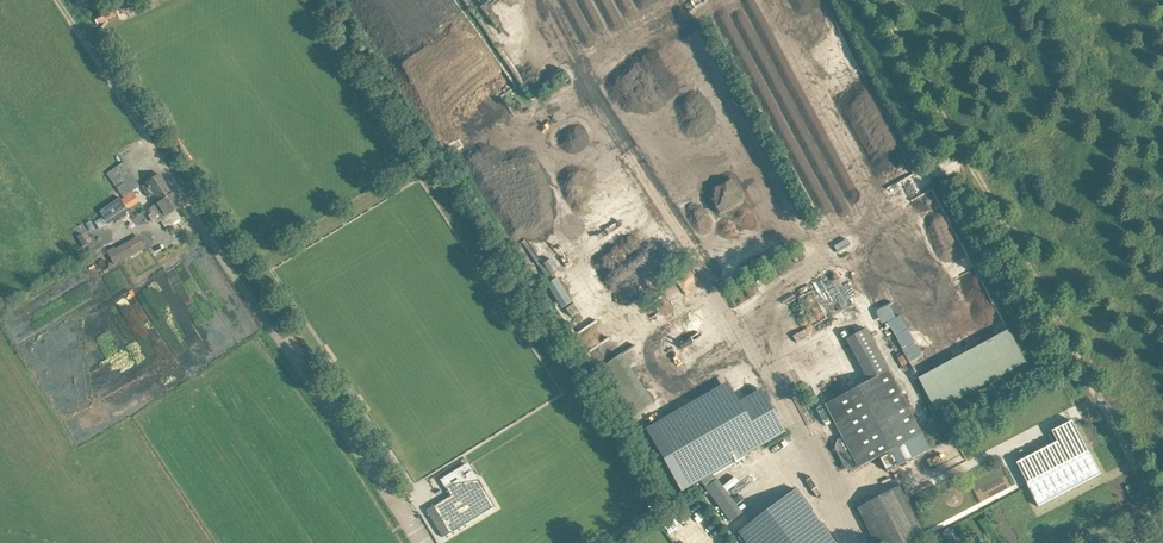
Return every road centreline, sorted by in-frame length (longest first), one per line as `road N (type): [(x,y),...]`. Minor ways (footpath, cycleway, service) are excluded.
road 1 (track): [(867,0),(981,186),(1154,502)]
road 2 (unclassified): [(416,542),(145,134)]
road 3 (track): [(145,134),(58,0)]

